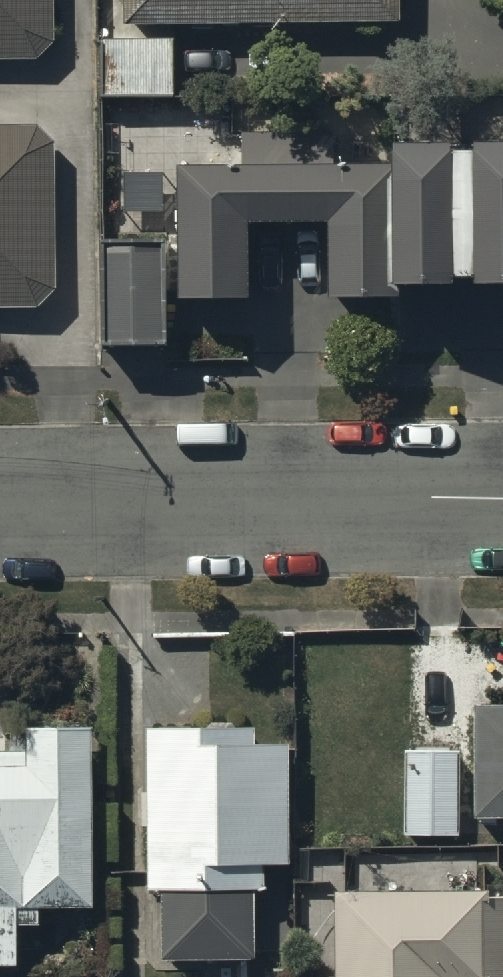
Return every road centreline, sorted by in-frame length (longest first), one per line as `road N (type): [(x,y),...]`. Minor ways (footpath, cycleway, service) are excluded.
road 1 (residential): [(0,502),(502,497)]

